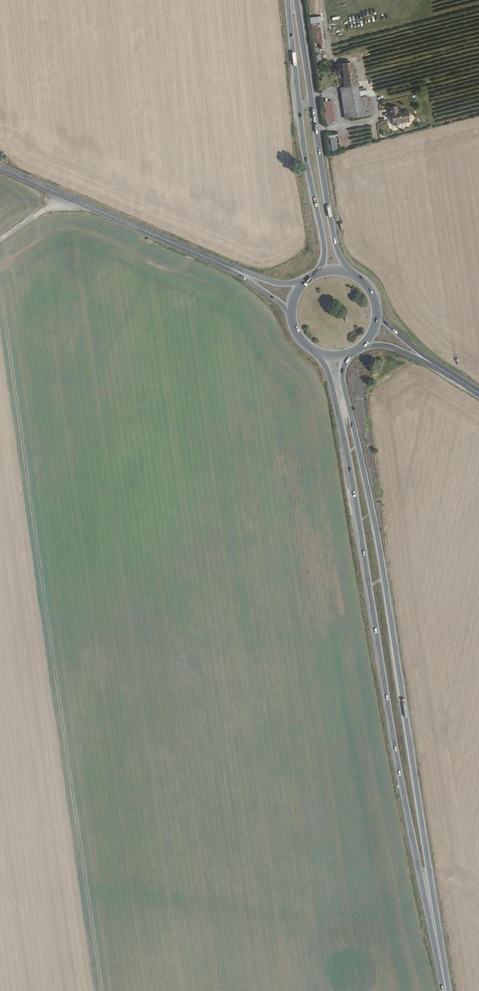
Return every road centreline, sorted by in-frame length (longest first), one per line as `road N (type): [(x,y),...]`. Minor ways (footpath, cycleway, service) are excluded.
road 1 (primary): [(312,352),(328,371),(345,448),(394,757),(444,978)]
road 2 (primary): [(444,978),(371,501),(340,372),(353,351)]
road 3 (primary): [(351,272),(334,249),(295,0)]
road 4 (primary): [(286,0),(323,252),(318,271)]
road 5 (secondary): [(201,254),(0,167)]

